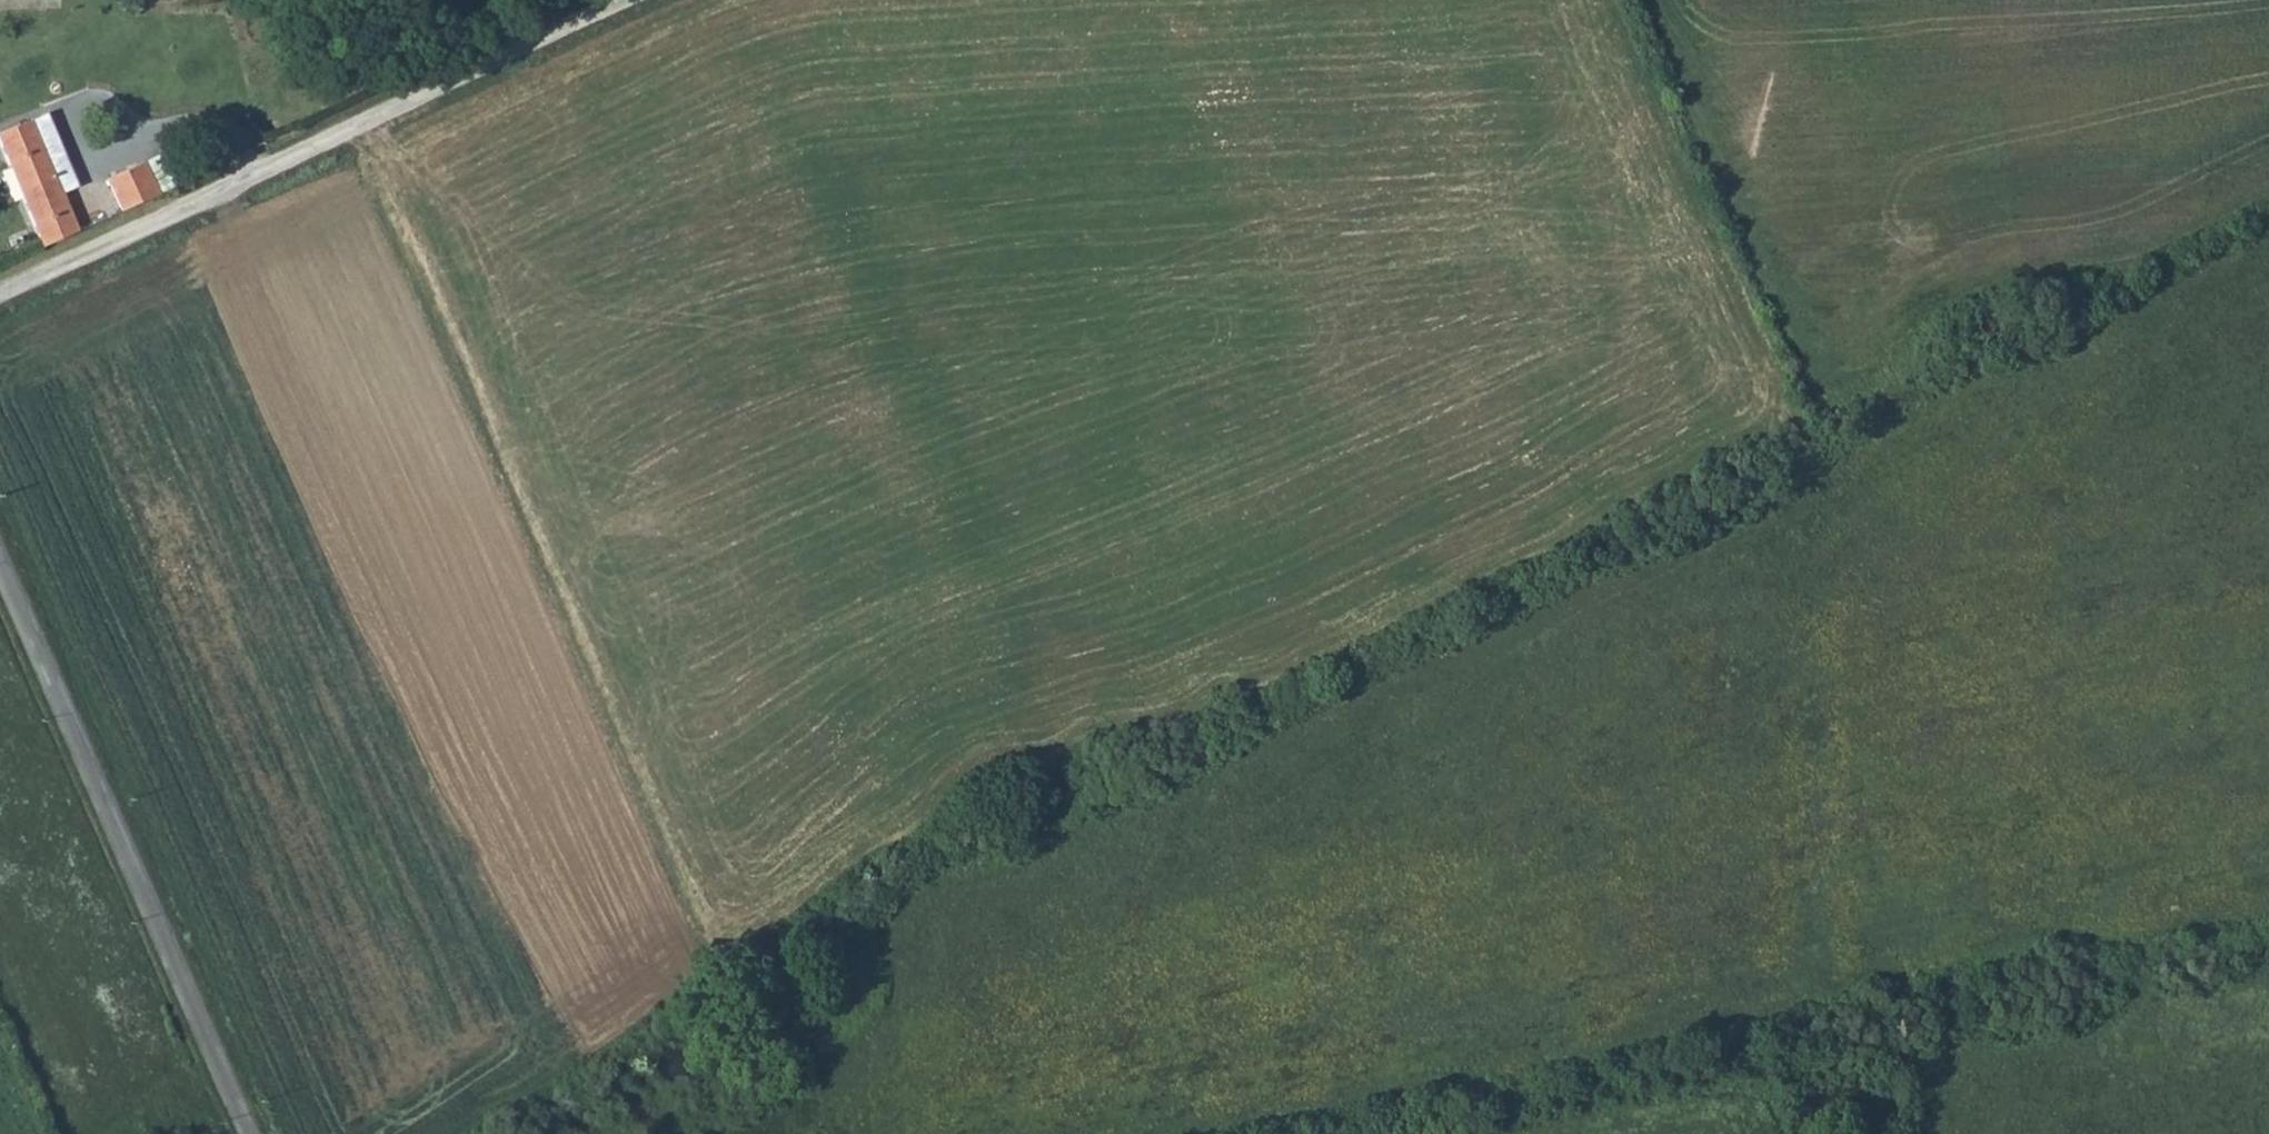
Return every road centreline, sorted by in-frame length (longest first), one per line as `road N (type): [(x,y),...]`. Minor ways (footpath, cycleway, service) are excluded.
road 1 (unclassified): [(0,294),(620,0)]
road 2 (unclassified): [(0,571),(247,1133)]

